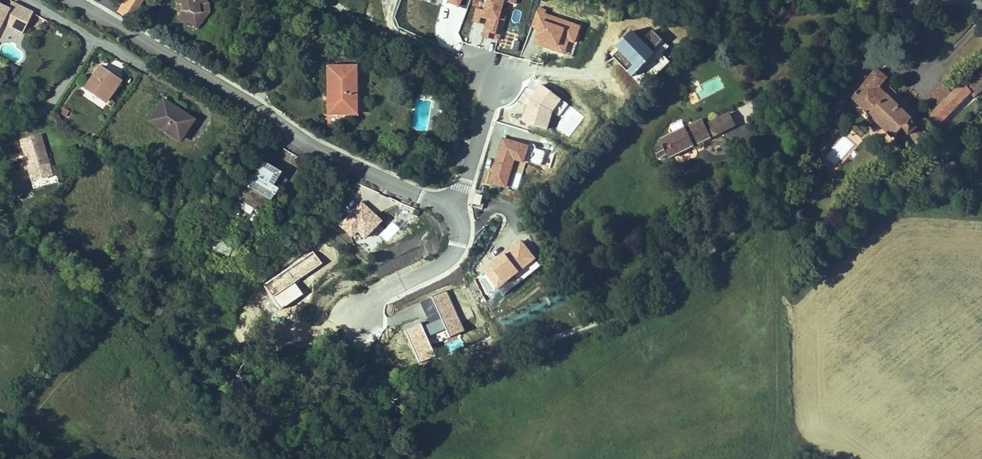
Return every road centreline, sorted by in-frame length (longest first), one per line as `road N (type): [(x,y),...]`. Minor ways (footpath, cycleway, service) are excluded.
road 1 (residential): [(78,0),(257,99),(329,156),(453,211)]
road 2 (residential): [(453,211),(458,248),(371,298),(359,321)]
road 3 (residential): [(453,211),(497,68)]

